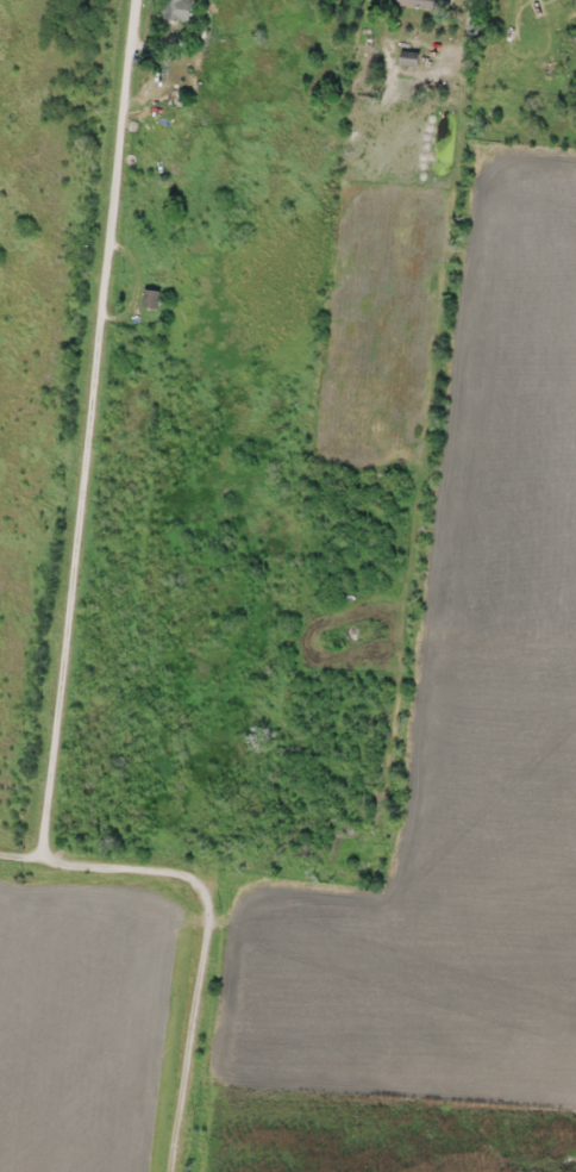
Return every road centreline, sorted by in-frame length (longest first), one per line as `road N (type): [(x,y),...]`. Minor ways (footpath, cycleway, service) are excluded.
road 1 (residential): [(42,859),(135,0)]
road 2 (residential): [(180,1171),(215,878),(42,859)]

